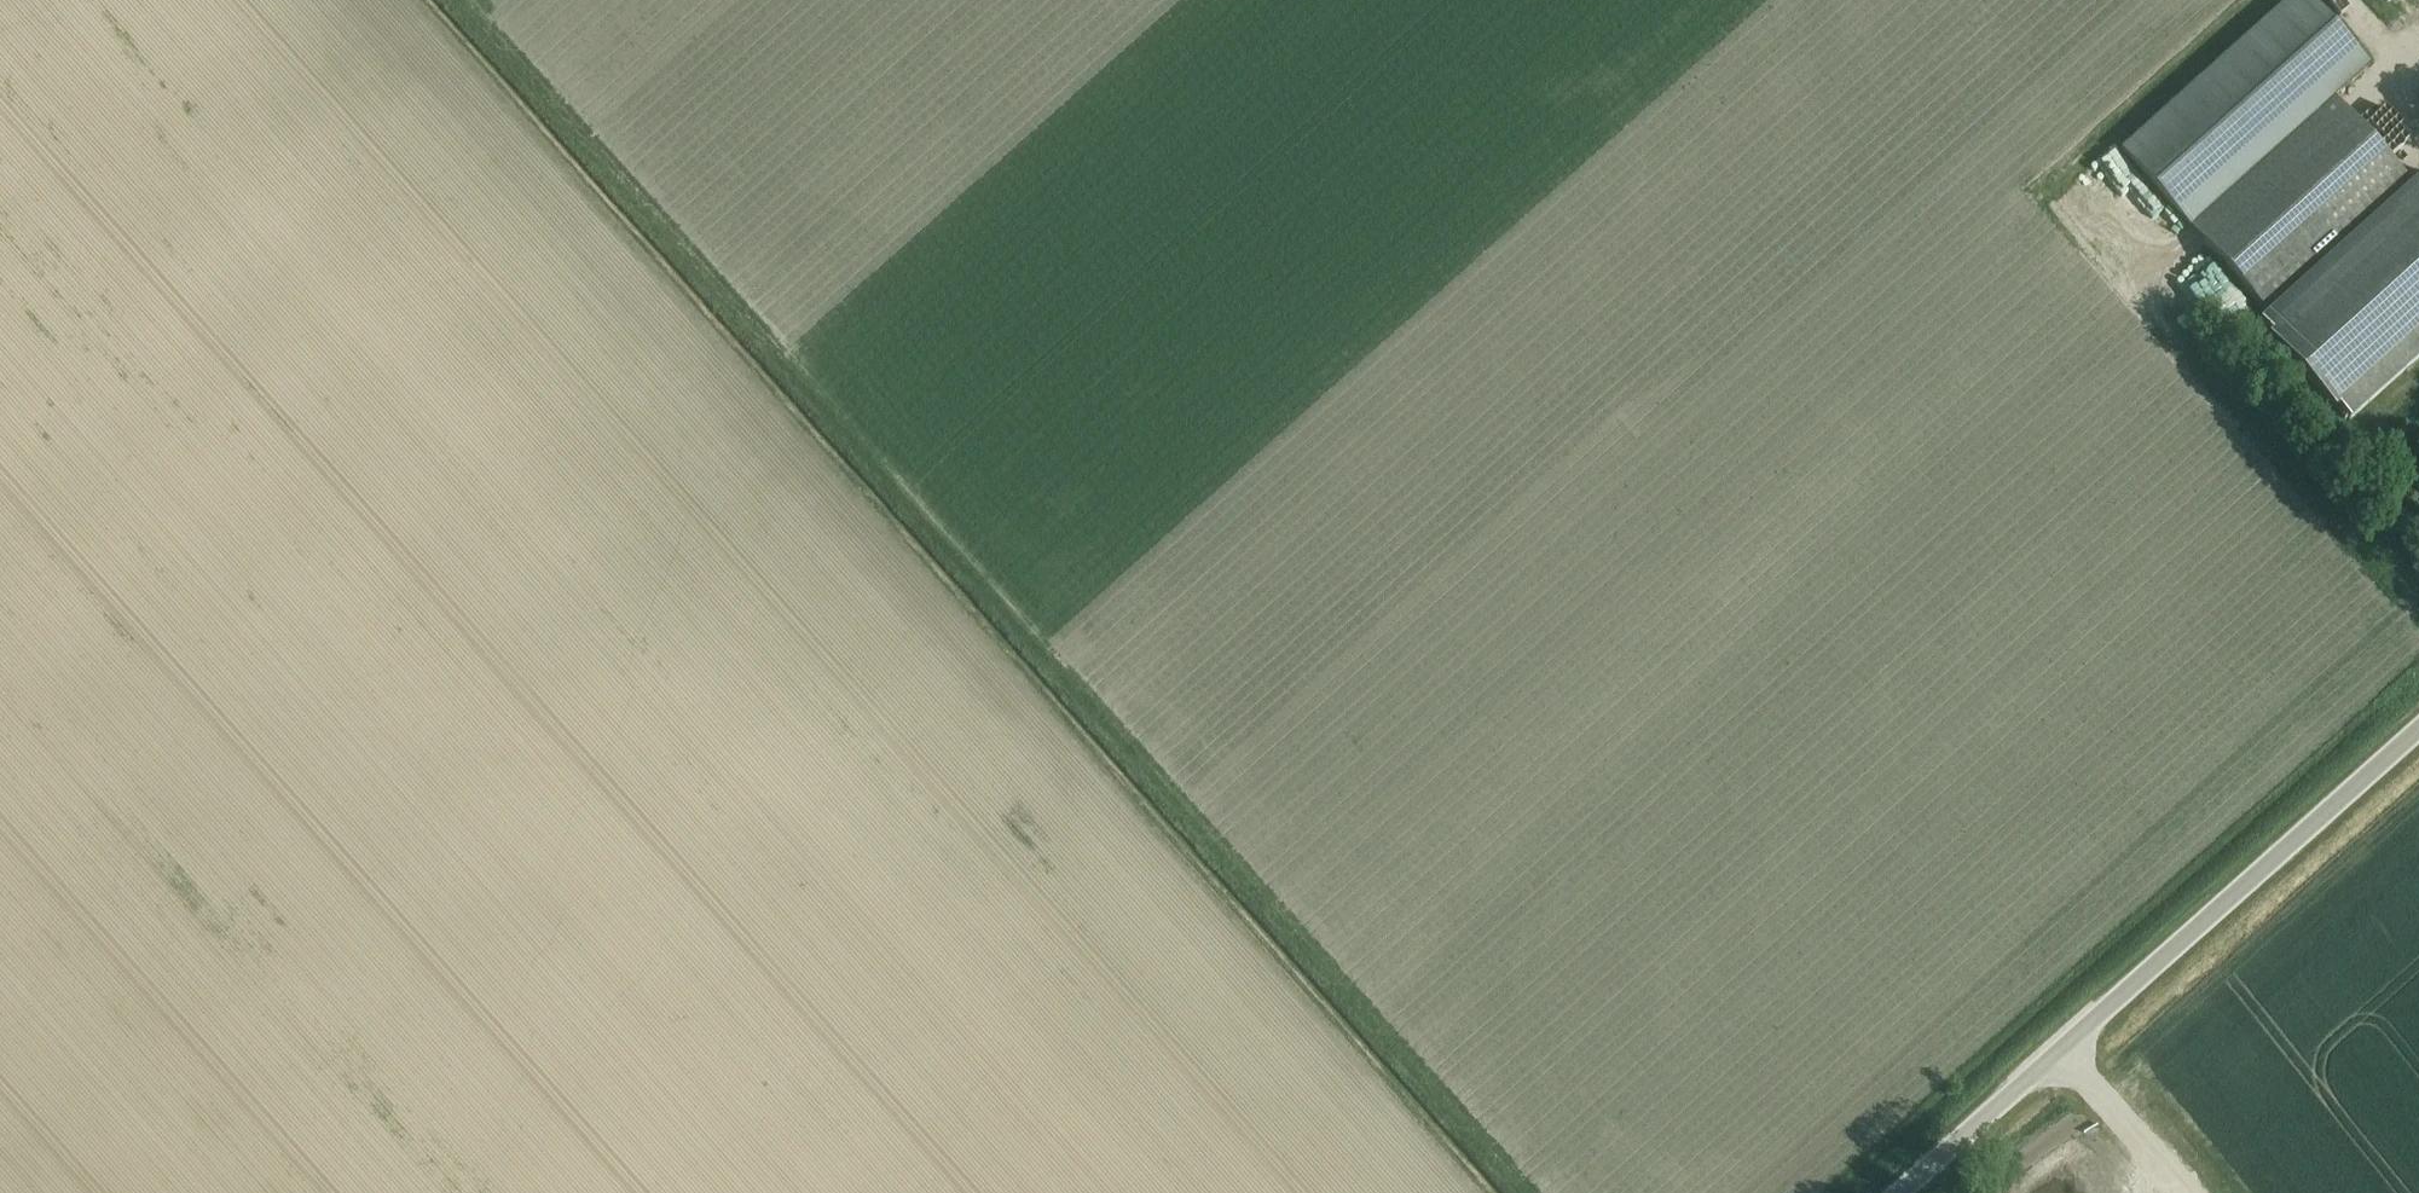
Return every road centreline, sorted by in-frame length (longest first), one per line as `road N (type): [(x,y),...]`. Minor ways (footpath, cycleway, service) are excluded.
road 1 (unclassified): [(1895,1192),(2418,726)]

